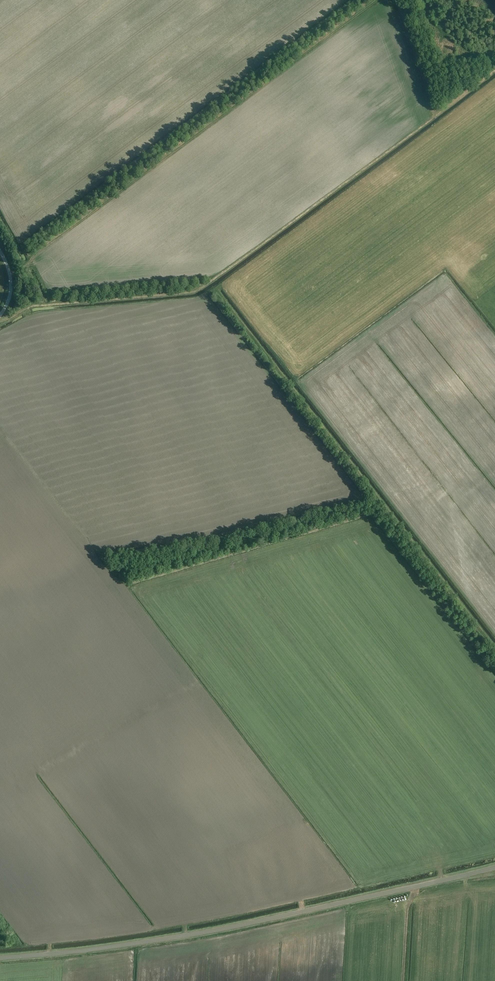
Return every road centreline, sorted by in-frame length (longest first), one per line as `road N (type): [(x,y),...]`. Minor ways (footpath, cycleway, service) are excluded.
road 1 (unclassified): [(0,958),(233,926),(494,867)]

